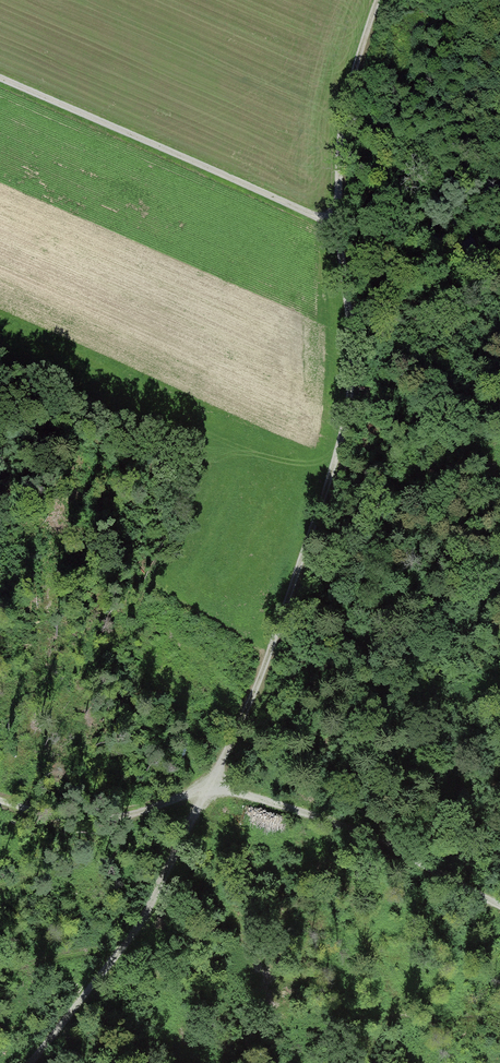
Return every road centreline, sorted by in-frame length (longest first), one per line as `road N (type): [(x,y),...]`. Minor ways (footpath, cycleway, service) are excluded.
road 1 (track): [(214,787),(259,687),(342,450),(355,374),(341,230),(0,74)]
road 2 (track): [(25,1062),(132,927),(214,787)]
road 3 (track): [(214,787),(412,855),(499,900)]
road 4 (track): [(341,230),(343,144),(384,0)]
road 5 (track): [(0,802),(92,820),(214,787)]

